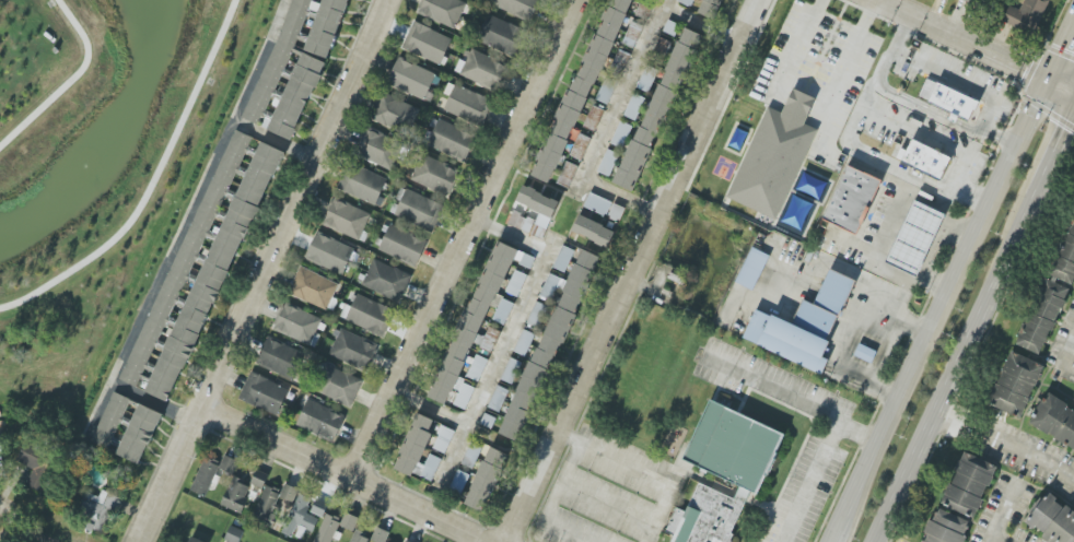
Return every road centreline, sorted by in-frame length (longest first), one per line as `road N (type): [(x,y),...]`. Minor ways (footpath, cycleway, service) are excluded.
road 1 (residential): [(510,541),(763,0)]
road 2 (residential): [(141,541),(391,0)]
road 3 (secondary): [(1073,21),(831,541)]
road 4 (residential): [(351,479),(578,0)]
road 5 (secondary): [(878,541),(1036,200)]
road 6 (residential): [(203,408),(490,541)]
road 7 (tertiary): [(877,0),(1073,91)]

